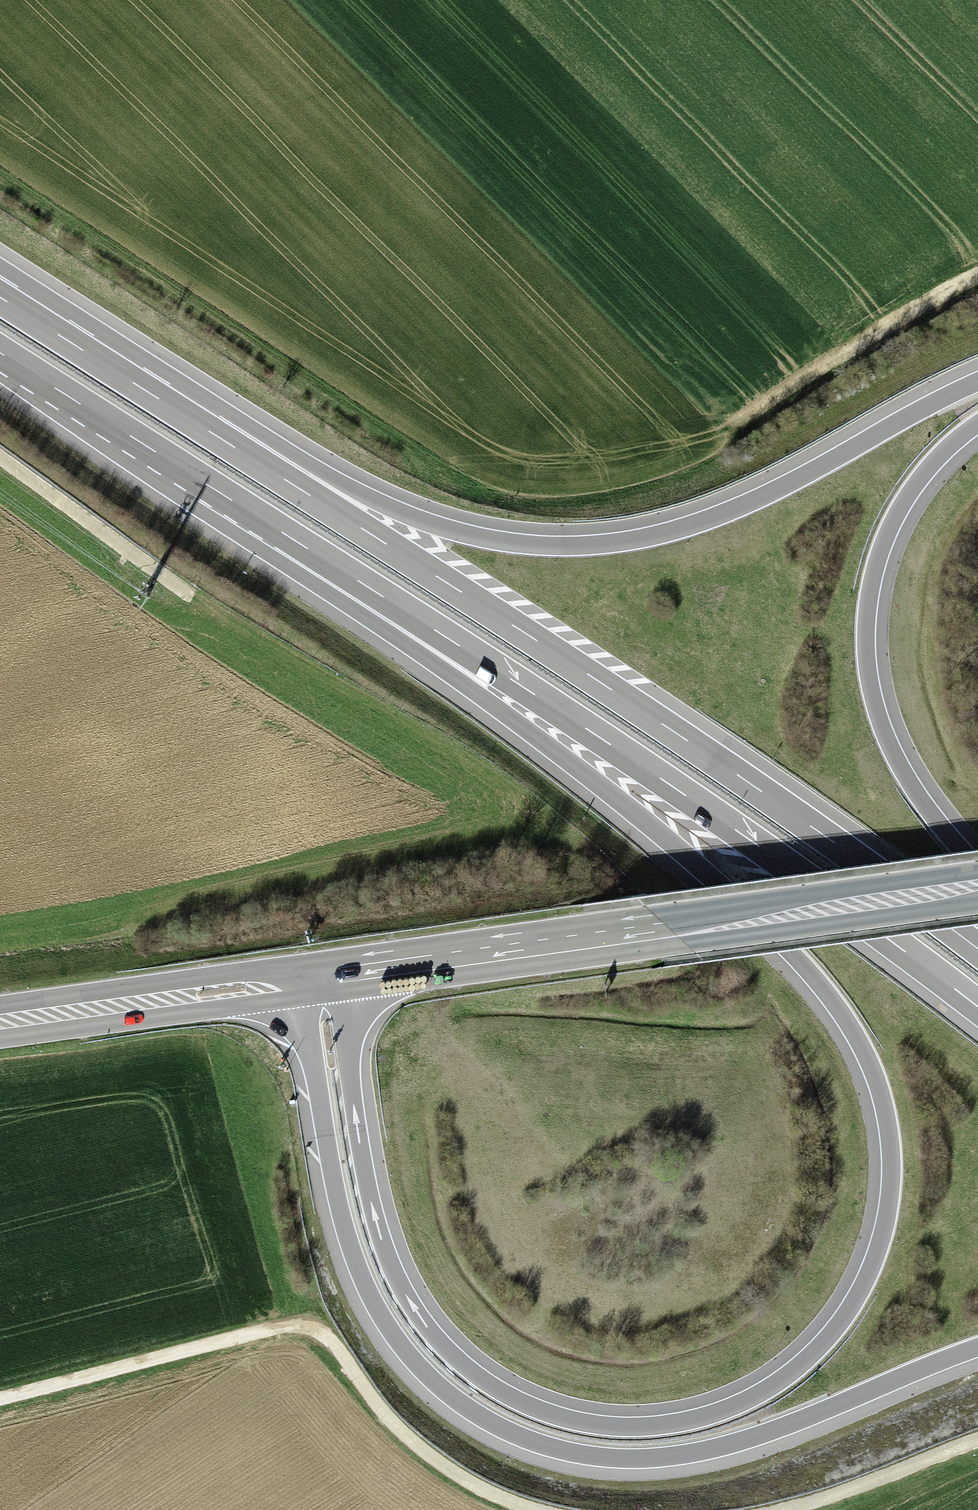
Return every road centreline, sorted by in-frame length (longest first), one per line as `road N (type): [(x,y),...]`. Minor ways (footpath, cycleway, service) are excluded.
road 1 (motorway): [(263,520),(621,803),(724,892),(832,1005),(876,1092),(887,1159),(881,1227),(840,1316),(775,1380),(677,1419),(565,1415),(487,1379),(439,1336),(390,1255),(362,1142),(338,975)]
road 2 (trunk): [(295,981),(324,1157),(357,1277),(403,1355),(487,1425),(580,1458),(674,1459),(755,1440),(977,1351)]
road 3 (motorway): [(263,520),(706,810),(977,1012)]
road 4 (motorway): [(977,379),(755,497),(611,541),(535,542),(463,530),(214,433)]
road 5 (motorway): [(754,789),(214,433)]
road 6 (primary): [(338,975),(977,887)]
road 7 (track): [(0,1405),(302,1326),(321,1330),(409,1445),(451,1475),(529,1509)]
road 8 (trunk): [(977,863),(898,759),(878,706),(869,648),(872,597),(897,521),(942,457),(977,428)]
road 9 (motorway): [(0,353),(263,520)]
road 10 (primary): [(0,1022),(295,981)]
road 11 (track): [(977,283),(876,336),(723,436)]
road 12 (trunk): [(977,948),(754,789)]
road 13 (motorway): [(214,433),(0,297)]
road 14 (track): [(166,581),(0,460)]
road 15 (track): [(801,1509),(977,1445)]

